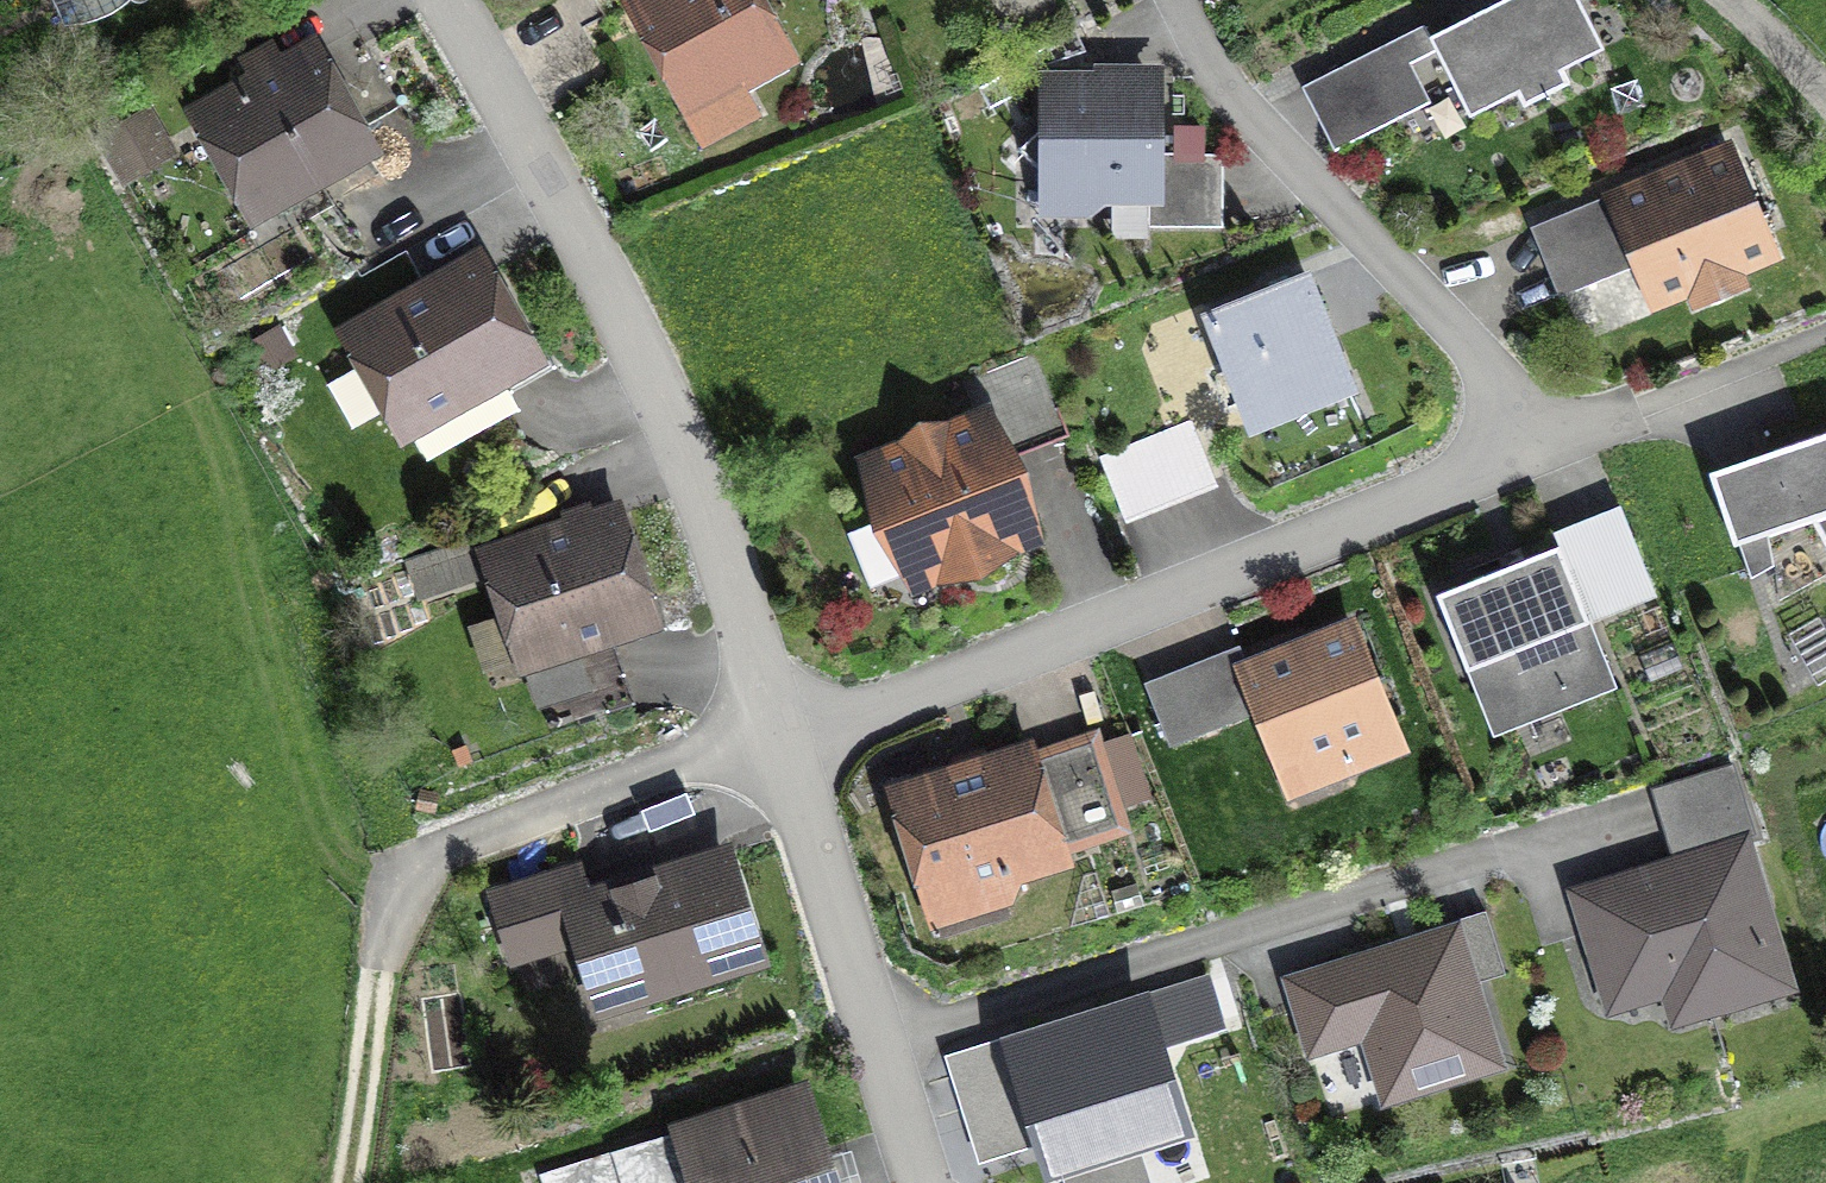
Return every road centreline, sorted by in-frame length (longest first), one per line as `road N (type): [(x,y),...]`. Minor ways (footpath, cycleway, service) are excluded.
road 1 (residential): [(445,0),(598,258),(663,396),(724,554),(920,1182)]
road 2 (track): [(346,1182),(392,892),(421,858)]

